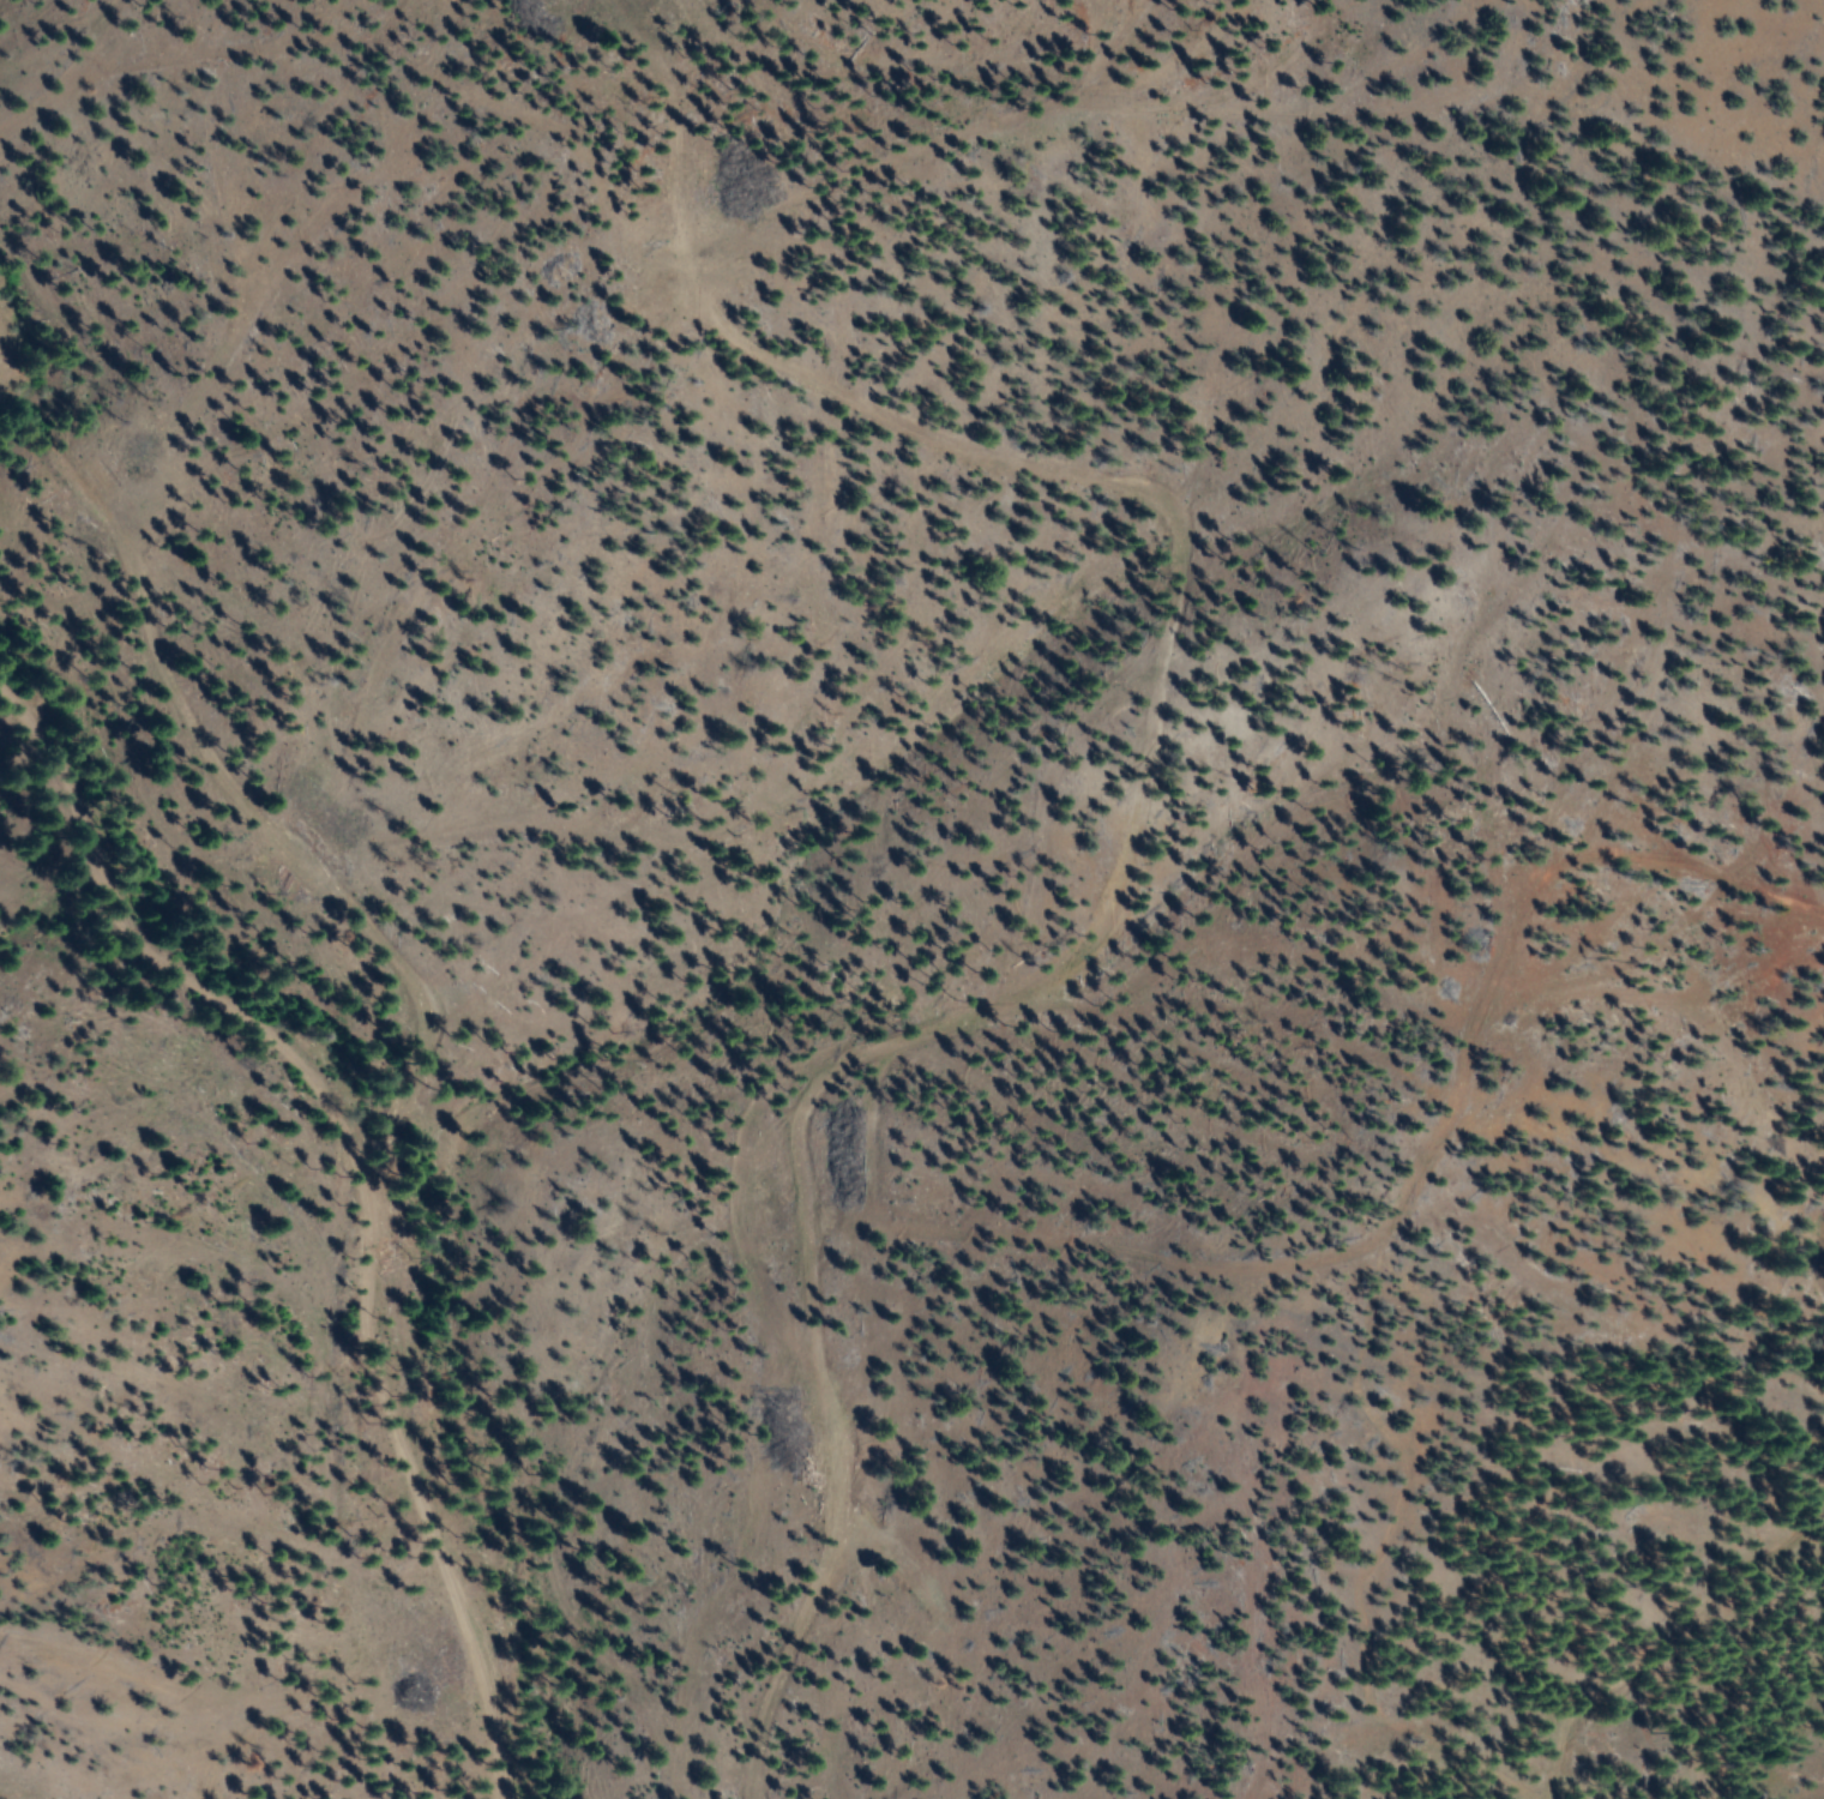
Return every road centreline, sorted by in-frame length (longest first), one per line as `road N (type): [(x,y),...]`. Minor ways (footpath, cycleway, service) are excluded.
road 1 (track): [(523,1798),(504,1714),(425,1512),(389,1290),(267,1133),(153,1033),(0,811)]

